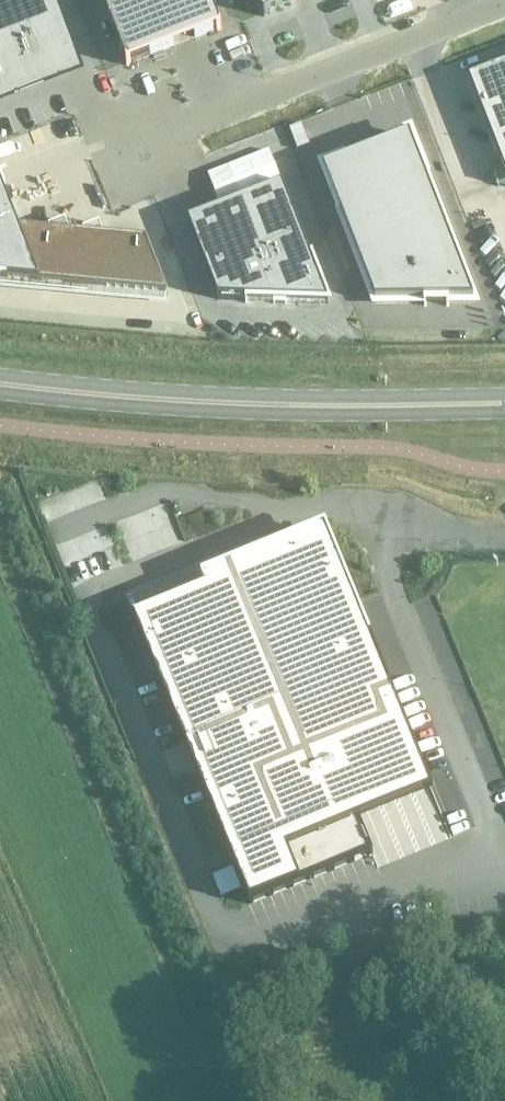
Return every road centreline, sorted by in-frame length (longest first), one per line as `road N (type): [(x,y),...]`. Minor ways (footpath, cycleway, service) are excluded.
road 1 (primary): [(504,402),(223,401),(0,382)]
road 2 (residential): [(504,3),(144,141)]
road 3 (unclassified): [(504,836),(387,512)]
road 4 (unclassified): [(387,512),(408,513),(440,535),(504,534)]

